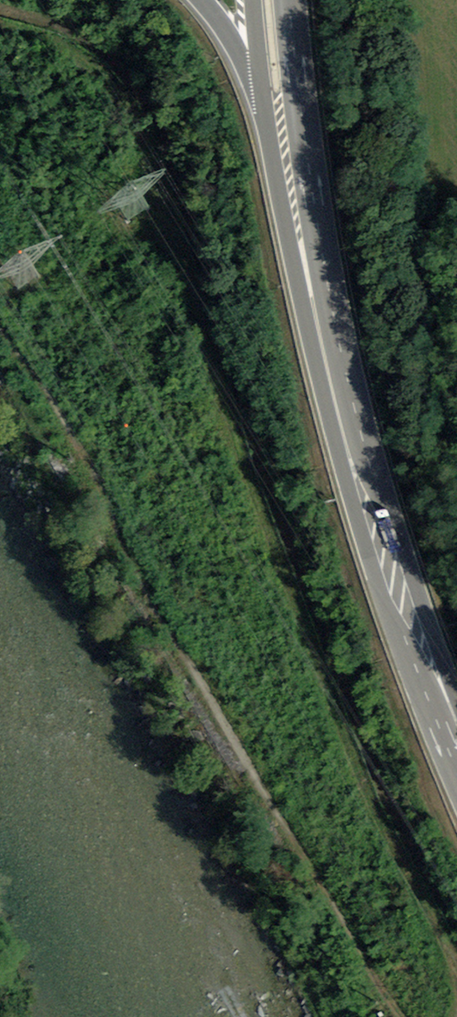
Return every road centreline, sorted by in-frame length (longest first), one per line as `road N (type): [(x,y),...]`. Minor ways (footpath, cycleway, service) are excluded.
road 1 (track): [(0,353),(122,566),(403,1016)]
road 2 (secondary): [(374,514),(372,451),(316,154),(297,0)]
road 3 (secondary): [(266,124),(341,459),(374,514)]
road 4 (secondary): [(456,747),(374,514)]
road 5 (motorway): [(202,0),(231,37),(266,124)]
road 6 (secondary): [(252,0),(266,124)]

